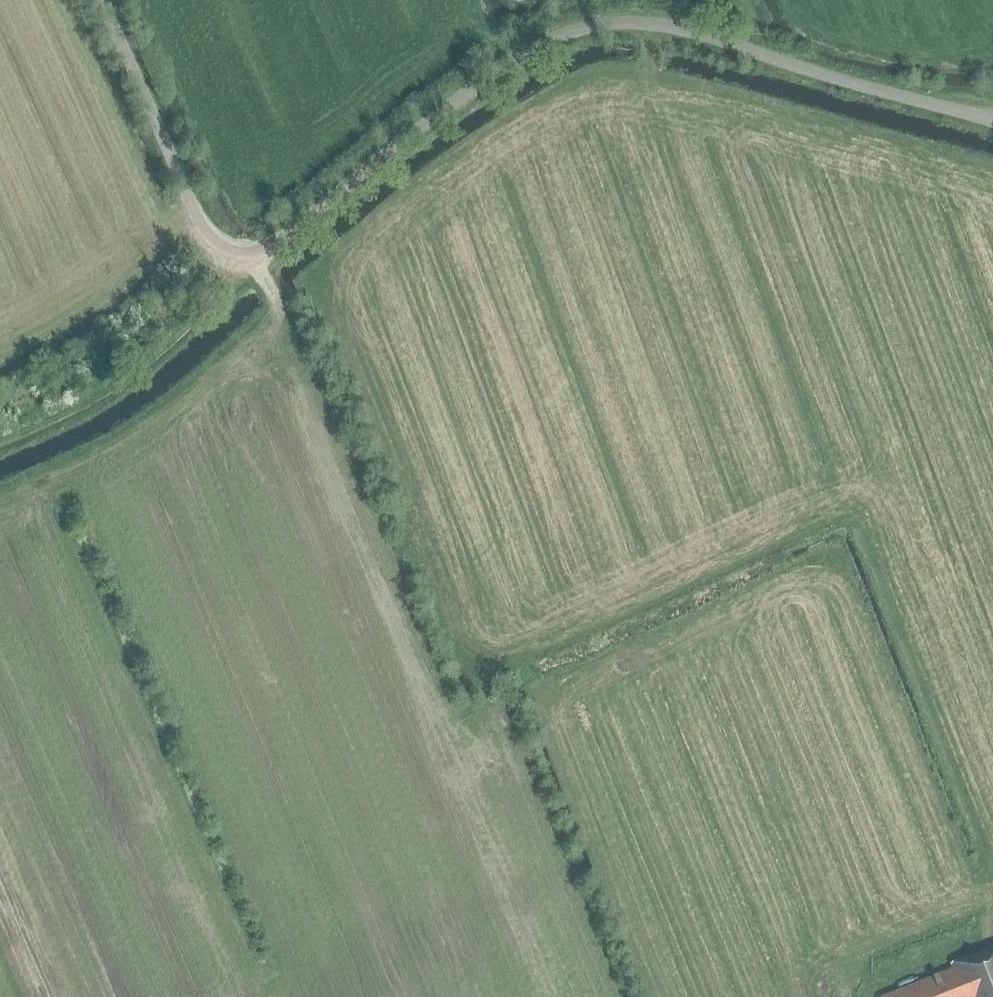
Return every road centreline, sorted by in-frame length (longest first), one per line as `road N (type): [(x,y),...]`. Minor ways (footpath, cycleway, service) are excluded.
road 1 (unclassified): [(992,121),(654,26),(595,25),(536,45),(274,244),(247,253),(217,244),(200,227),(99,0)]

